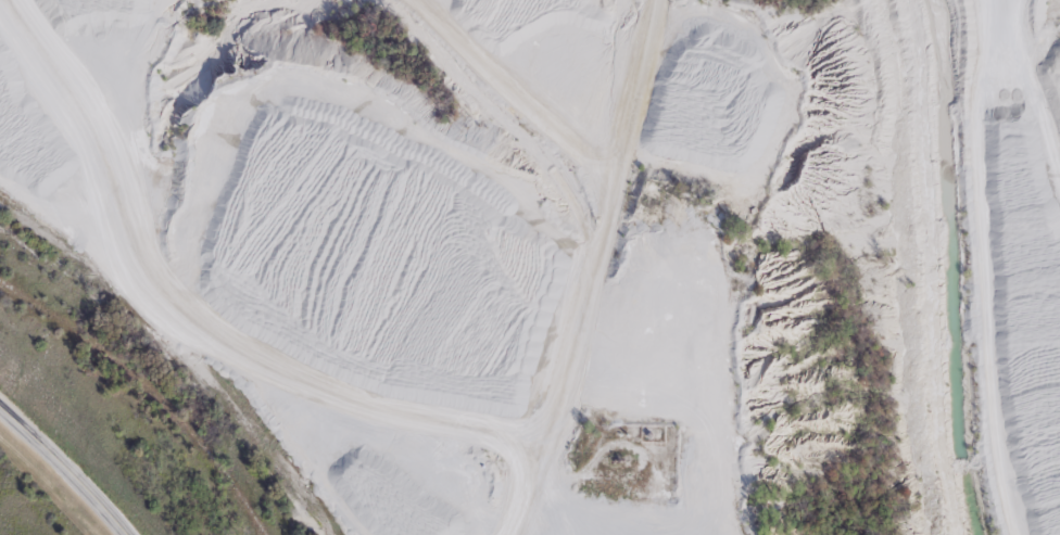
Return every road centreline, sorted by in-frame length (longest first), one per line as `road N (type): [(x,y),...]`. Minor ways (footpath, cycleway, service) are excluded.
road 1 (residential): [(472,534),(513,450),(649,0)]
road 2 (secondary): [(0,408),(124,534)]

